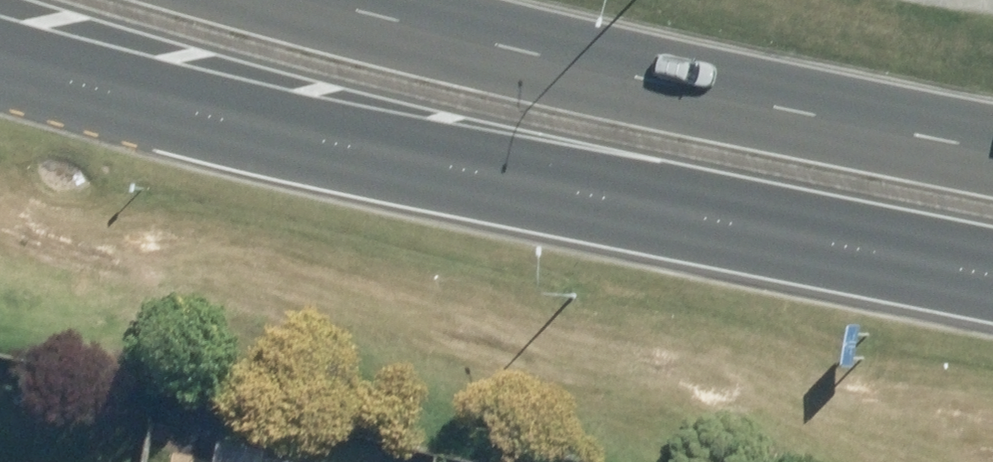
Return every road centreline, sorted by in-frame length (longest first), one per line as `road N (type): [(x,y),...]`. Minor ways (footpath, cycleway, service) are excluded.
road 1 (primary): [(992,278),(488,172),(0,50)]
road 2 (primary): [(338,0),(713,93),(992,148)]

